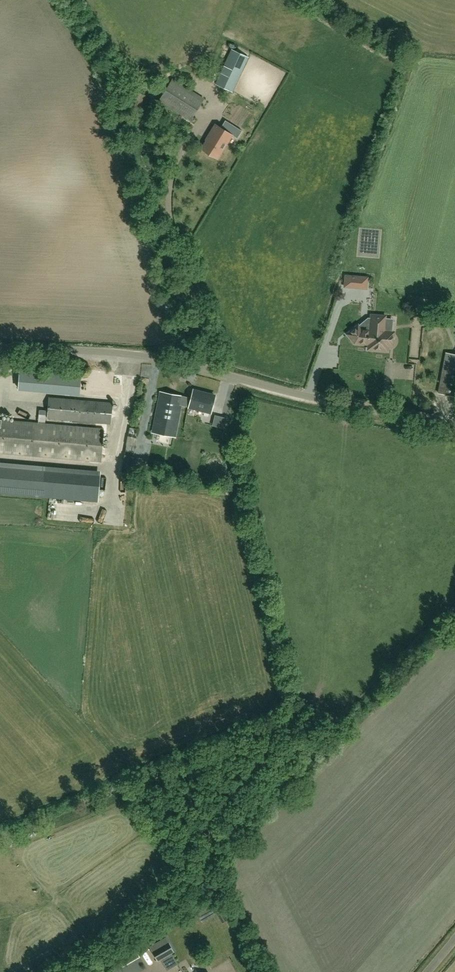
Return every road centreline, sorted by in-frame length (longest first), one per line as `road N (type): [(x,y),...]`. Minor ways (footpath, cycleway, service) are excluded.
road 1 (unclassified): [(454,427),(167,360),(0,347)]

